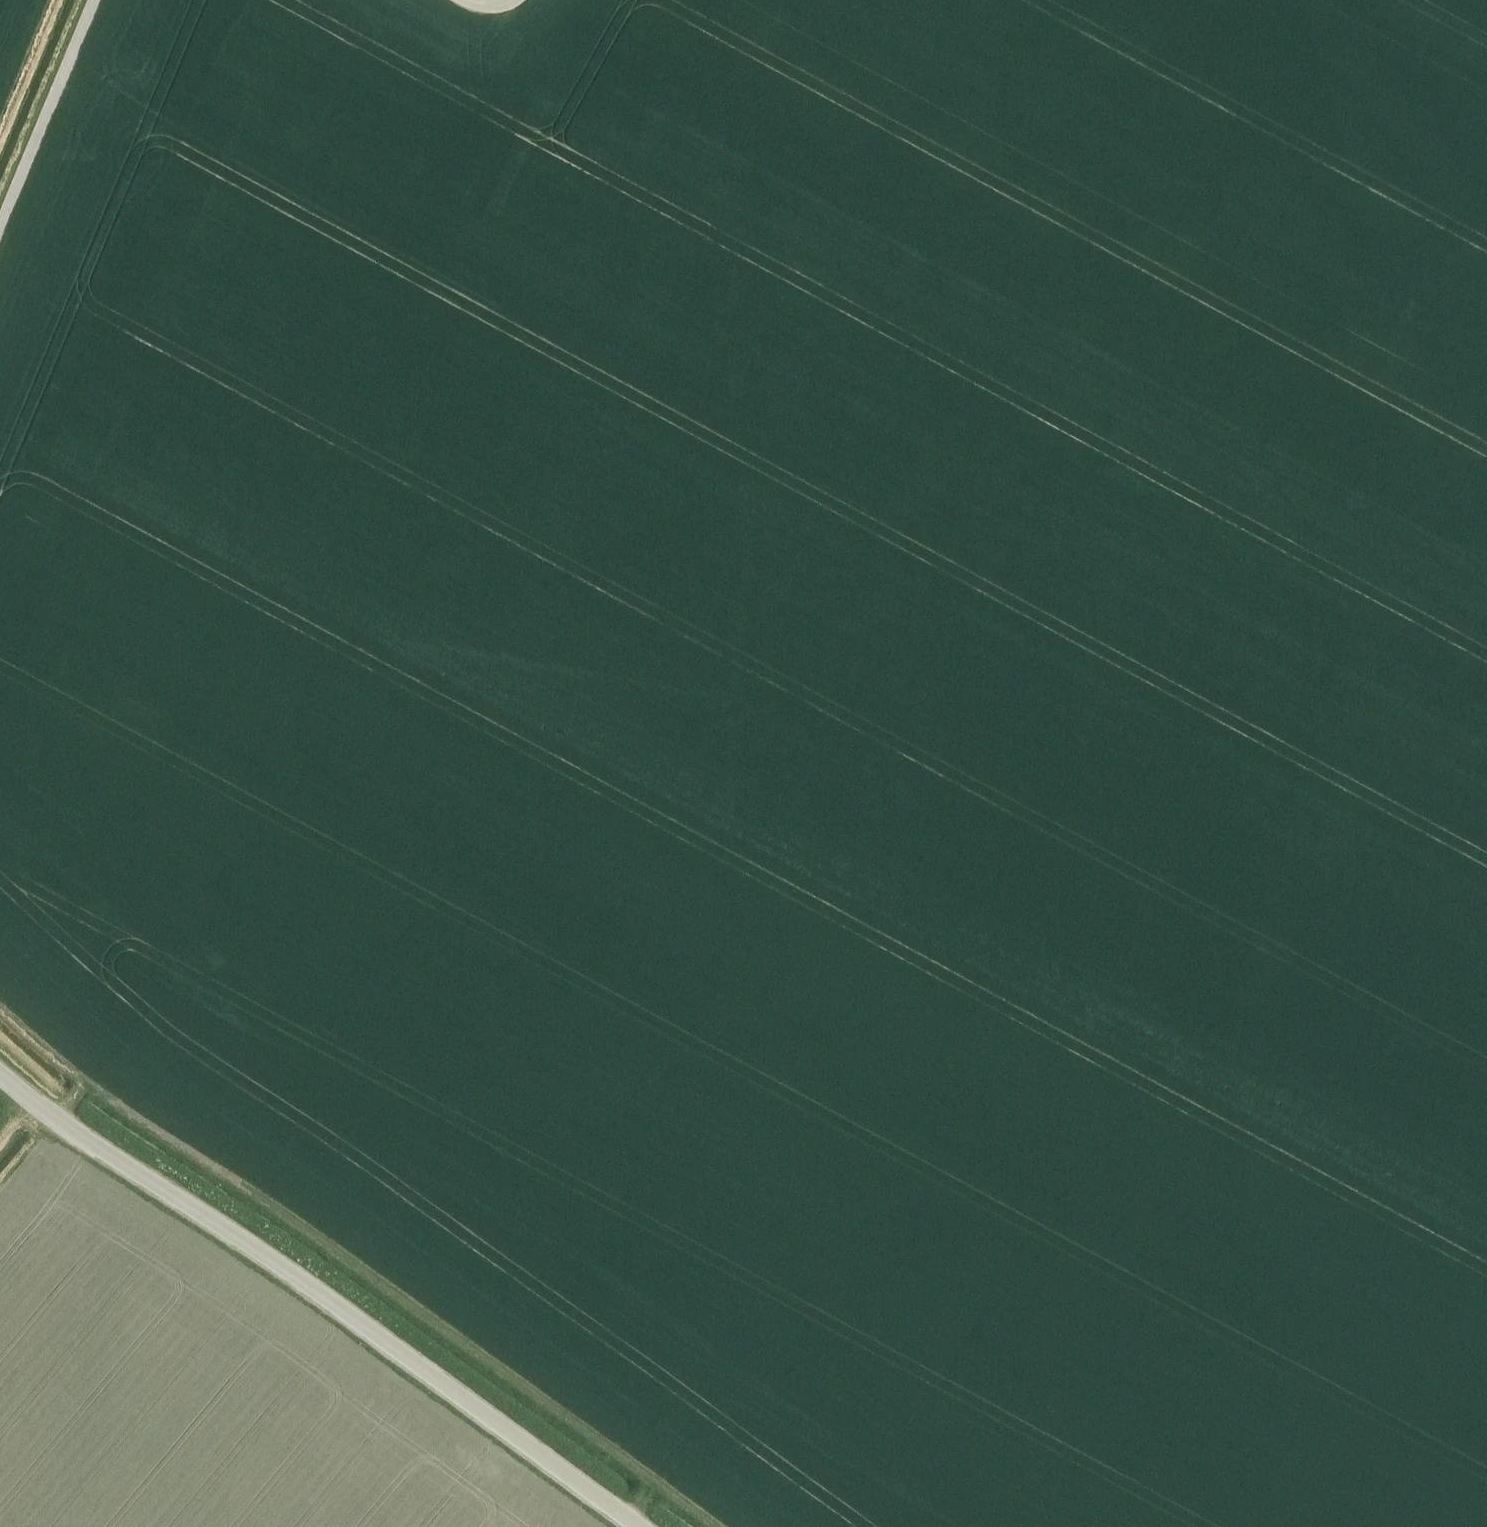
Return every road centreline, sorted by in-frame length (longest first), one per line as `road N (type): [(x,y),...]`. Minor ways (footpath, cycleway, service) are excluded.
road 1 (tertiary): [(649,1526),(376,1322),(48,1107),(0,1067)]

